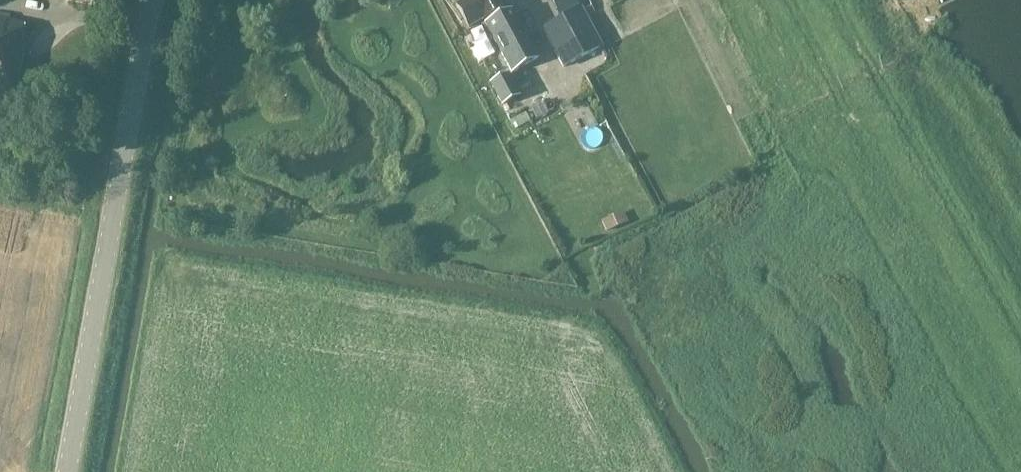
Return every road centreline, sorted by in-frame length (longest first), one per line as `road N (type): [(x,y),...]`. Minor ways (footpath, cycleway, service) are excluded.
road 1 (tertiary): [(67,471),(152,0)]

